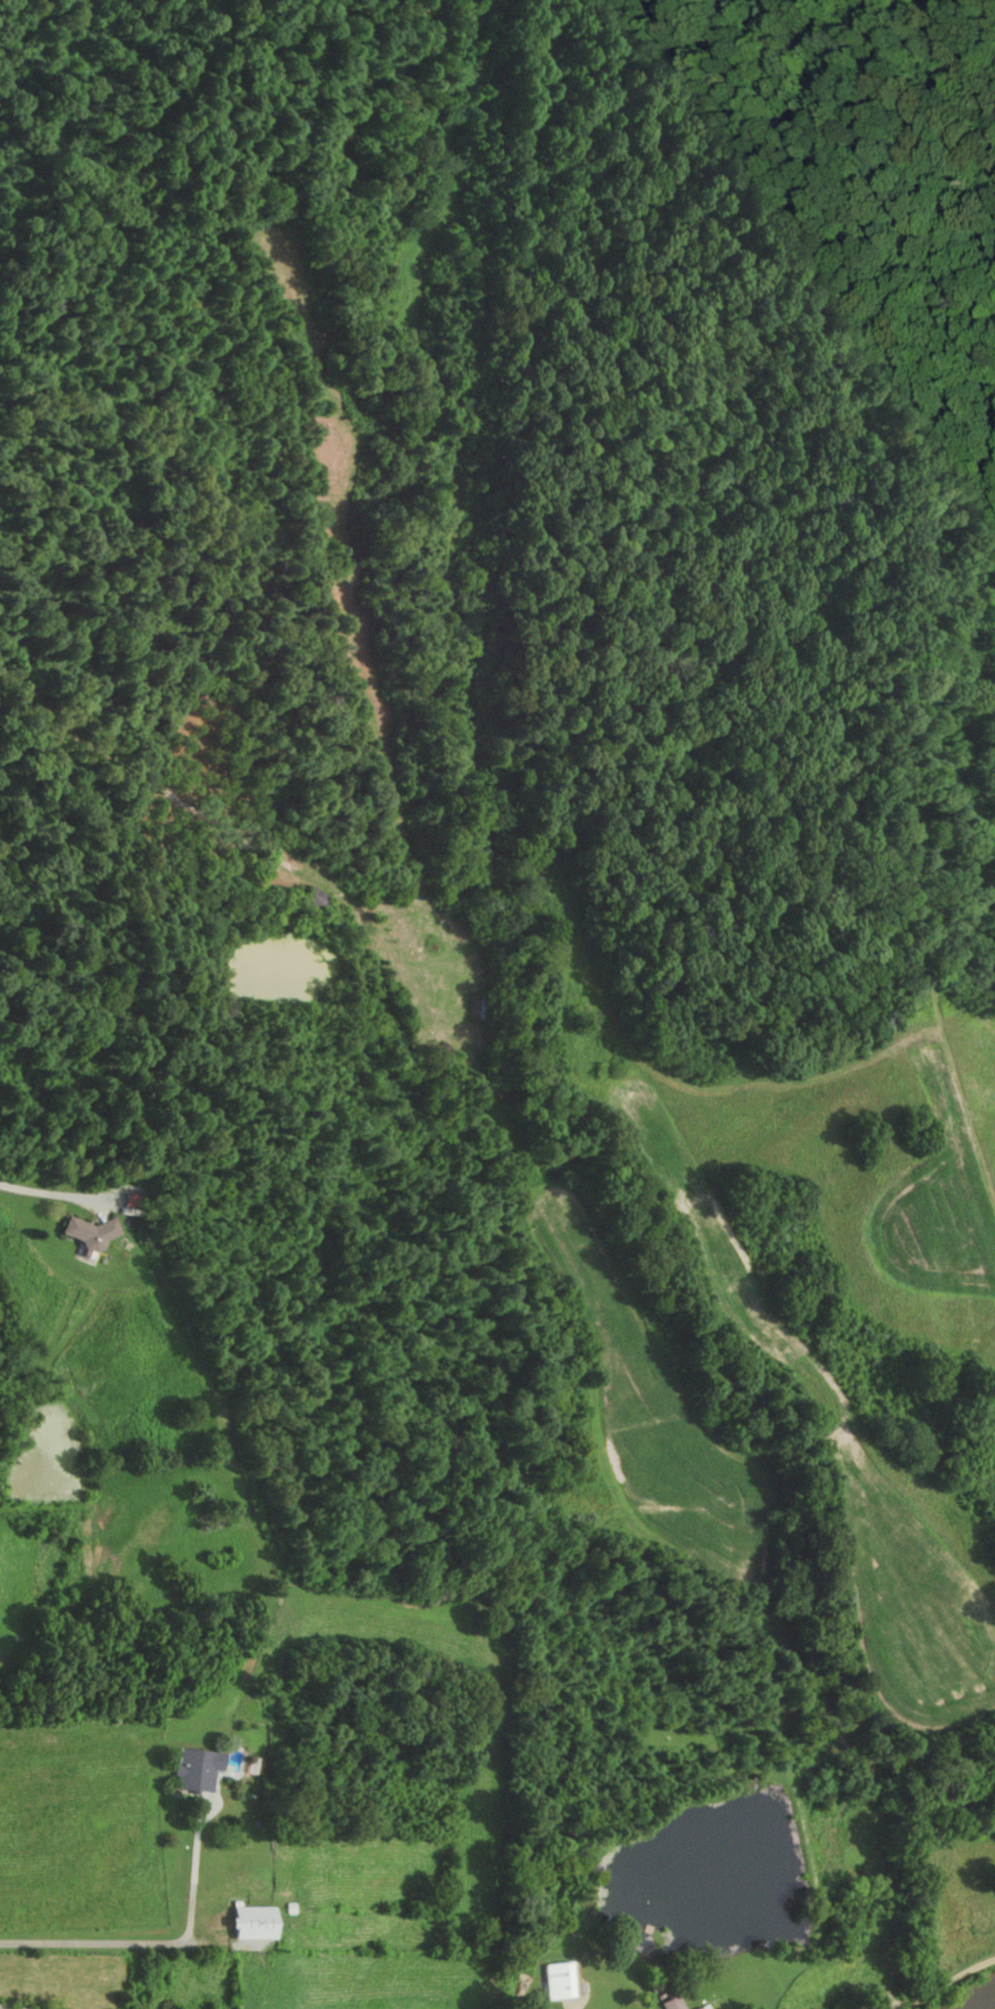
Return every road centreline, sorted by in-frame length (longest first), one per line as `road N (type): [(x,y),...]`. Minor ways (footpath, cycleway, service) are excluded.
road 1 (residential): [(905,2002),(856,1838),(804,1736),(756,1516),(704,1425),(646,1374),(616,1254),(563,1234),(504,1184),(465,1085)]

